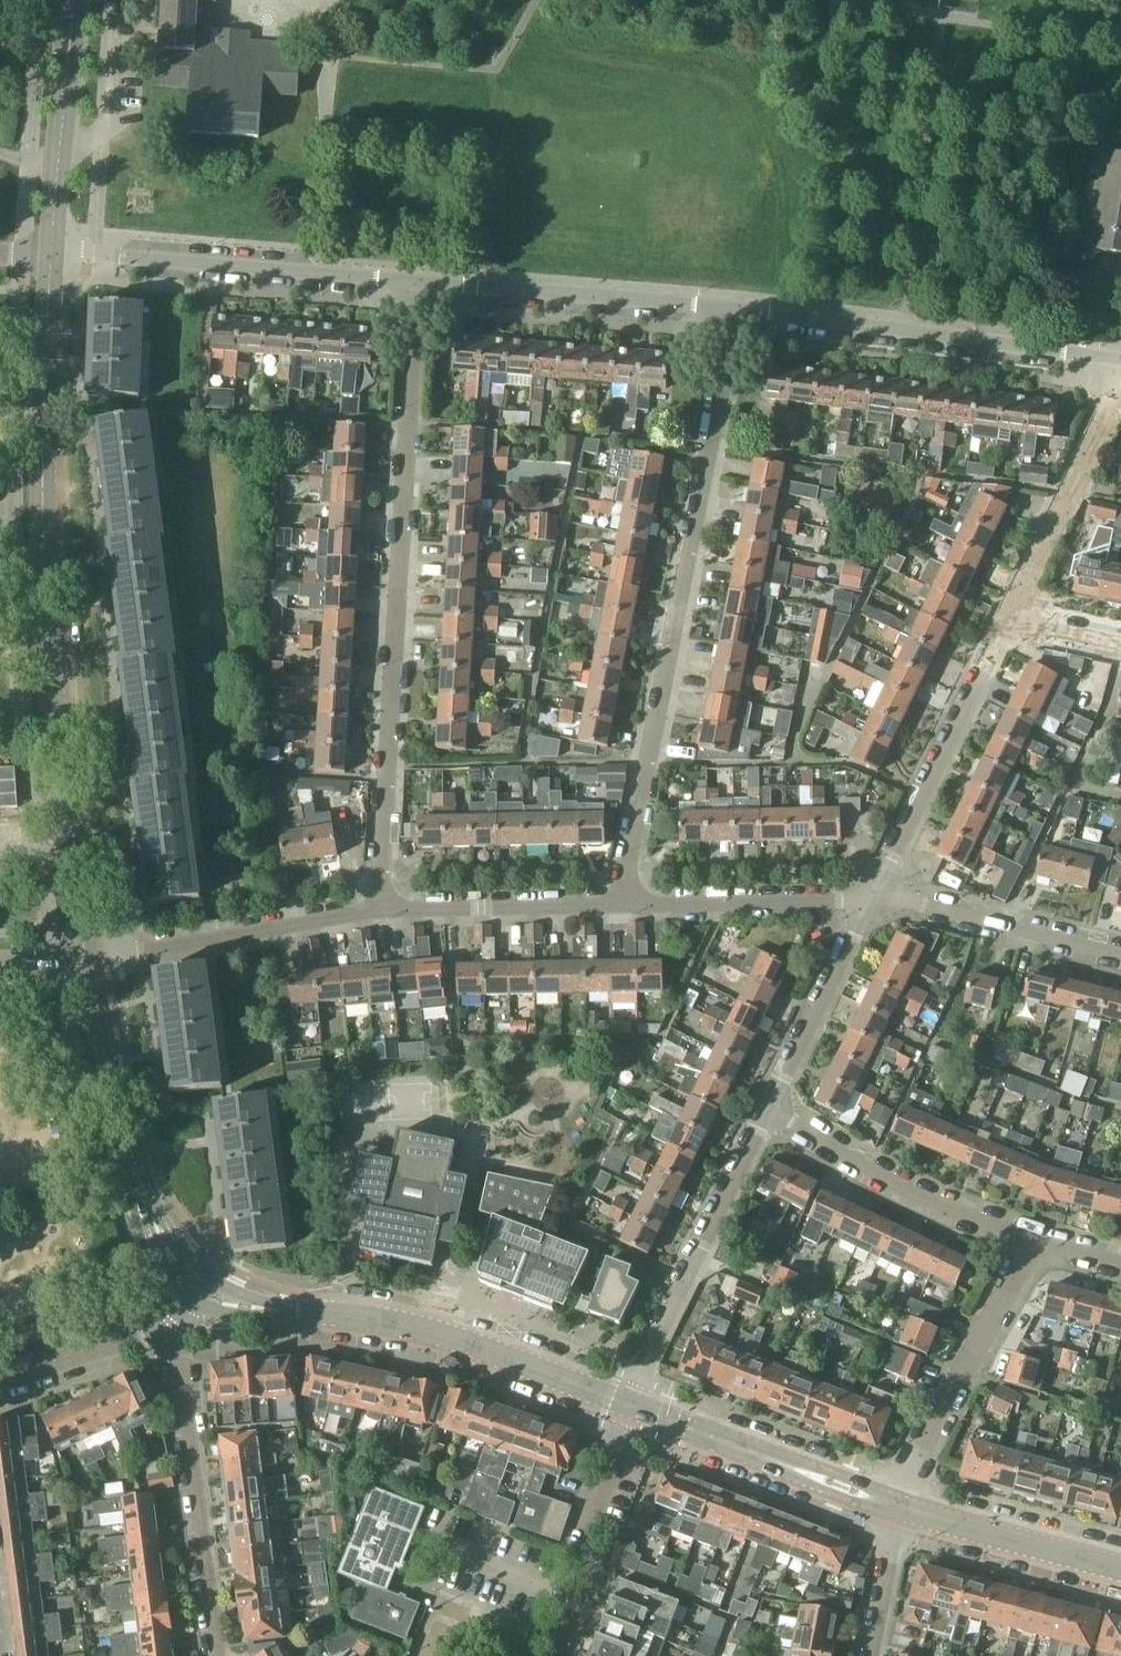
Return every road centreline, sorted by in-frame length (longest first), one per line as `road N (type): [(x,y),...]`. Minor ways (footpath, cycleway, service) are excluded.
road 1 (residential): [(384,911),(419,280)]
road 2 (residential): [(621,904),(740,305)]
road 3 (tertiary): [(71,855),(43,508),(51,252)]
road 4 (tertiary): [(629,1407),(431,1331),(230,1306),(192,1285)]
road 5 (residential): [(1120,364),(740,305)]
road 6 (residential): [(419,280),(51,252)]
road 7 (tertiary): [(192,1285),(152,1214),(87,957)]
road 8 (residential): [(218,1655),(178,1360),(165,1316)]
road 9 (residential): [(629,1407),(772,1110)]
road 10 (residential): [(740,305),(419,280)]
road 11 (residential): [(871,900),(1006,619)]
road 12 (residential): [(384,911),(87,957)]
road 13 (residential): [(901,1506),(1034,1239)]
road 14 (residential): [(1034,1239),(904,1190),(772,1110)]
road 15 (tertiary): [(901,1506),(629,1407)]
road 16 (residential): [(1006,619),(1120,375)]
road 17 (residential): [(558,1655),(593,1569),(586,1527),(629,1407)]
road 18 (residential): [(1120,954),(907,900),(871,900)]
road 19 (tertiary): [(51,252),(73,0)]
road 20 (residential): [(871,900),(621,904)]
road 21 (residential): [(621,904),(384,911)]
road 22 (residential): [(772,1110),(871,900)]
road 23 (tertiary): [(1120,1567),(901,1506)]
road 24 (tertiary): [(0,1379),(165,1316)]
road 25 (residential): [(871,1655),(901,1506)]

